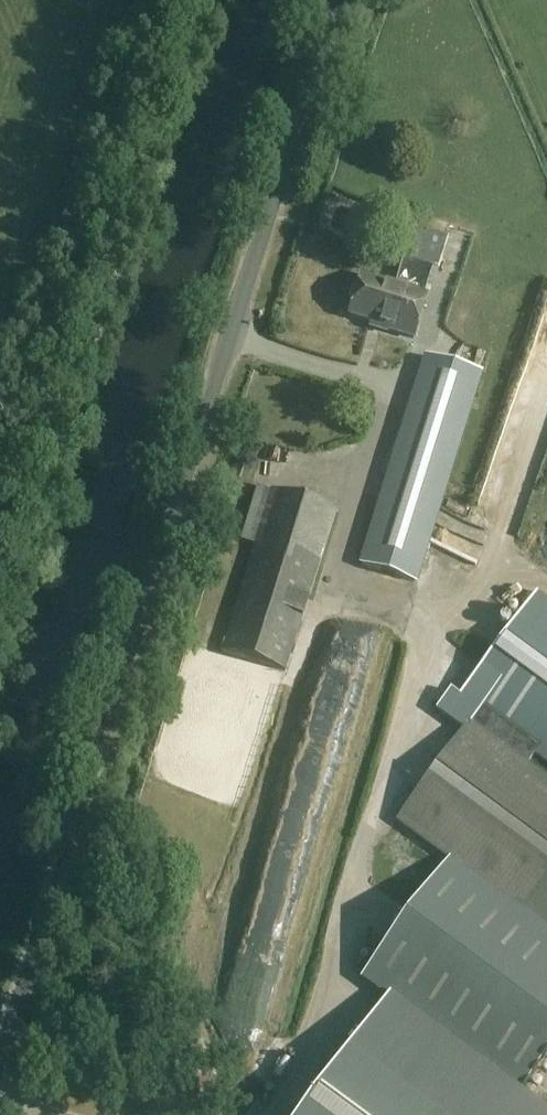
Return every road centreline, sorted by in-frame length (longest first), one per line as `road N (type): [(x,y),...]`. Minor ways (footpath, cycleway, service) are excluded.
road 1 (unclassified): [(0,1065),(340,0)]

